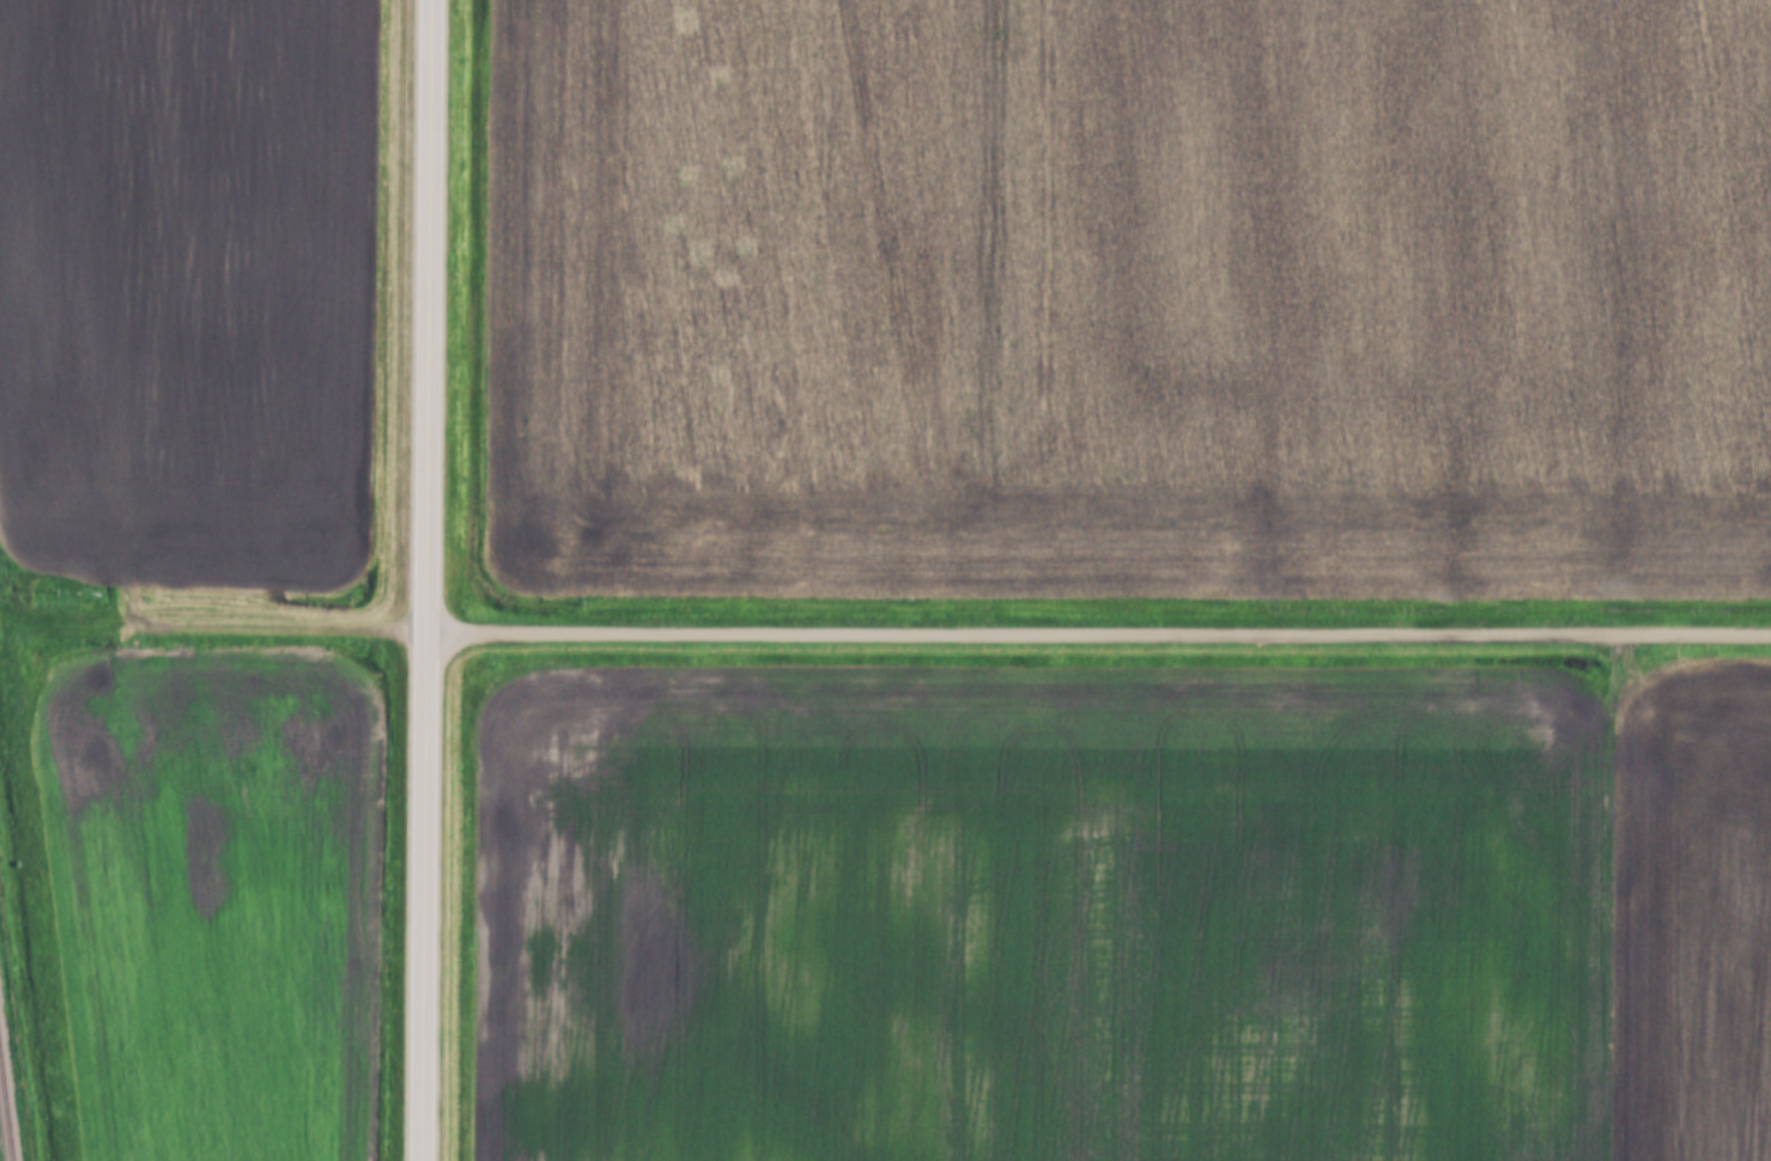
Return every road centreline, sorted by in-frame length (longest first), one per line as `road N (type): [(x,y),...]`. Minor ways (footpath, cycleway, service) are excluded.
road 1 (residential): [(1770,633),(432,631)]
road 2 (primary): [(424,1160),(438,0)]
road 3 (track): [(432,631),(7,621)]

